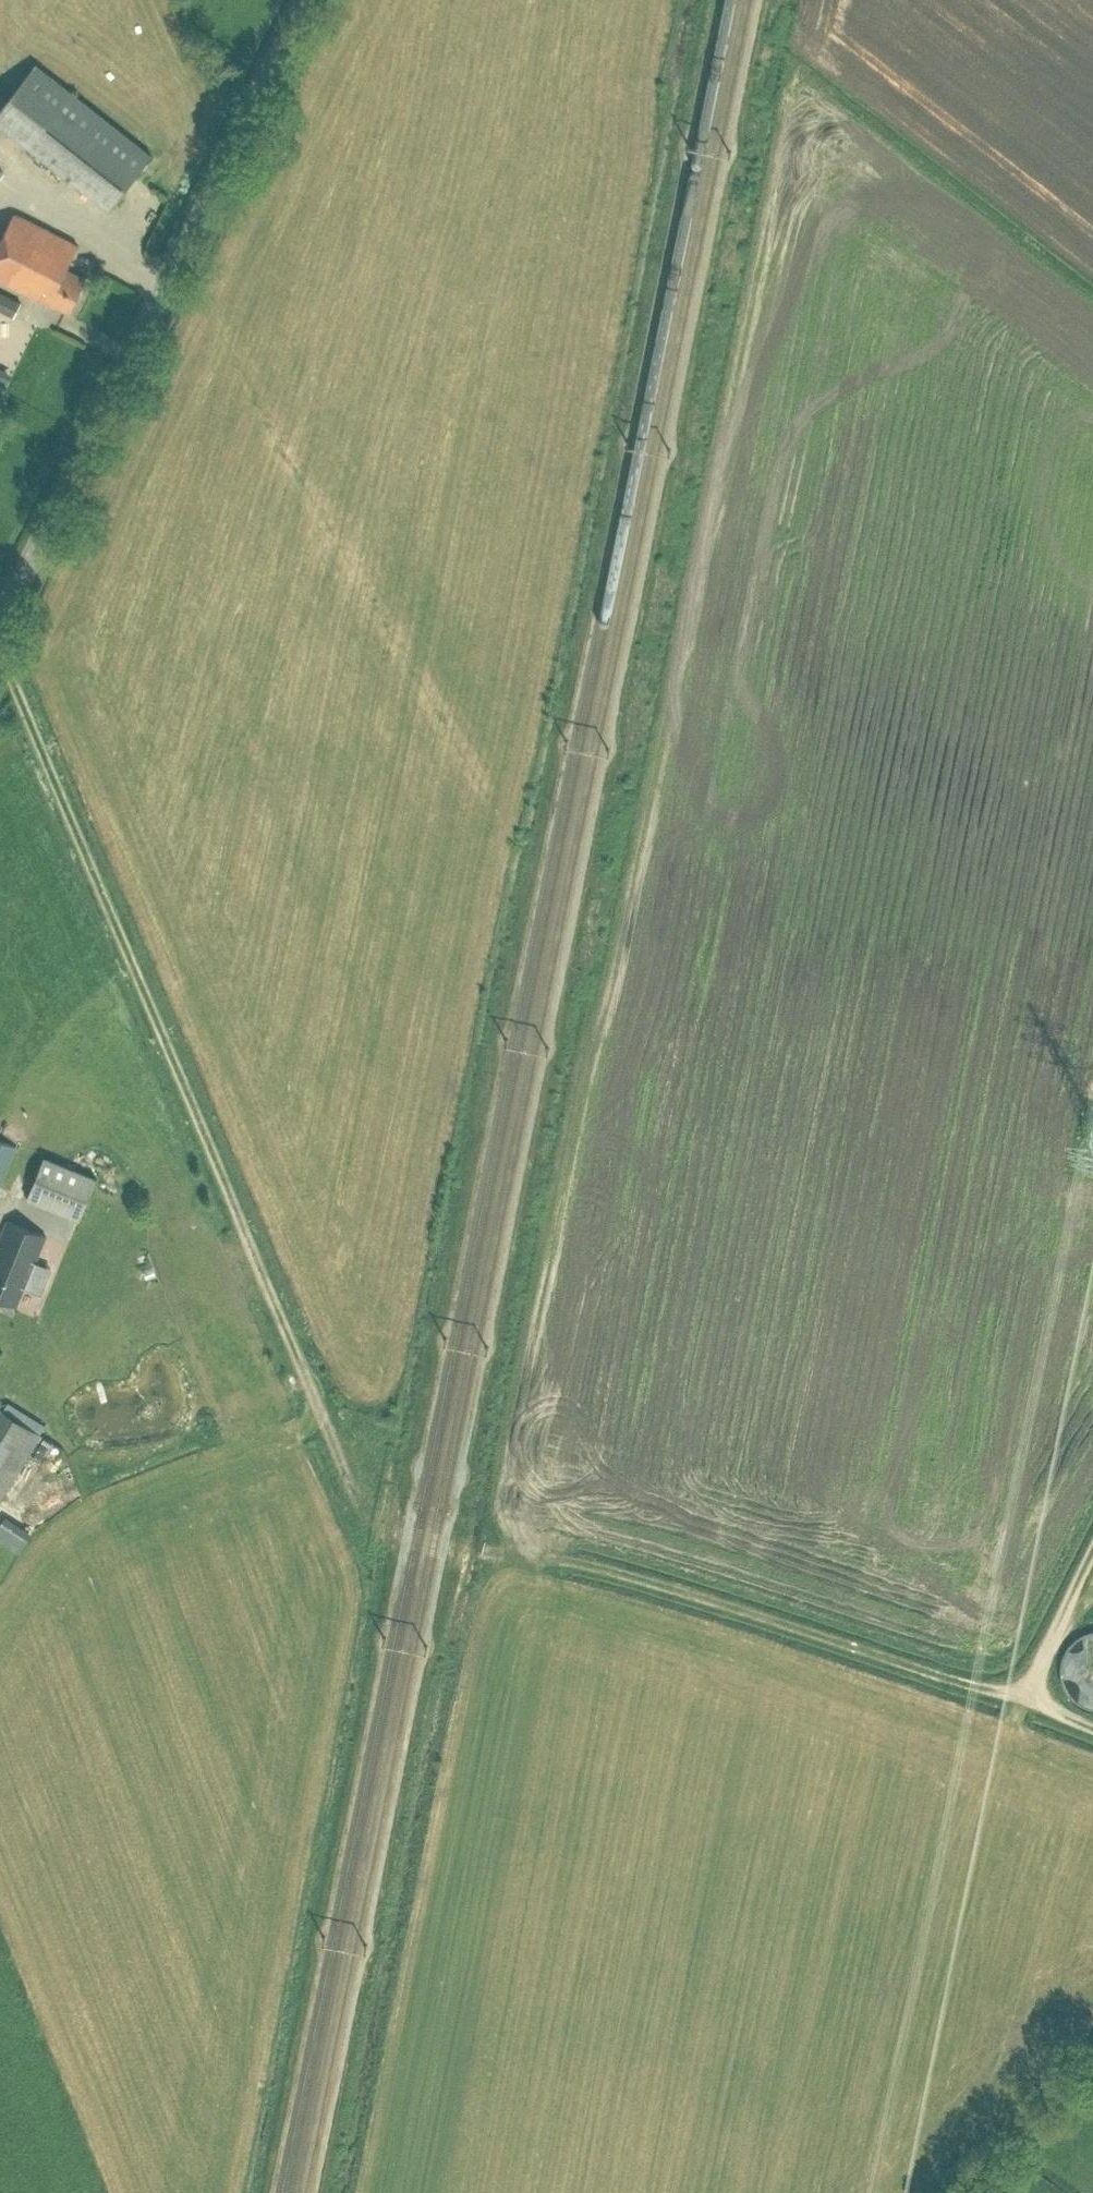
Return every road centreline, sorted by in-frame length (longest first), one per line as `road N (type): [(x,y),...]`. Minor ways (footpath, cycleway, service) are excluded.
road 1 (track): [(0,645),(351,1489),(372,1519)]
road 2 (tertiary): [(0,620),(303,0)]
road 3 (track): [(483,1549),(612,1574),(1012,1695),(1092,1728)]
road 4 (track): [(1092,1568),(1025,1700)]

